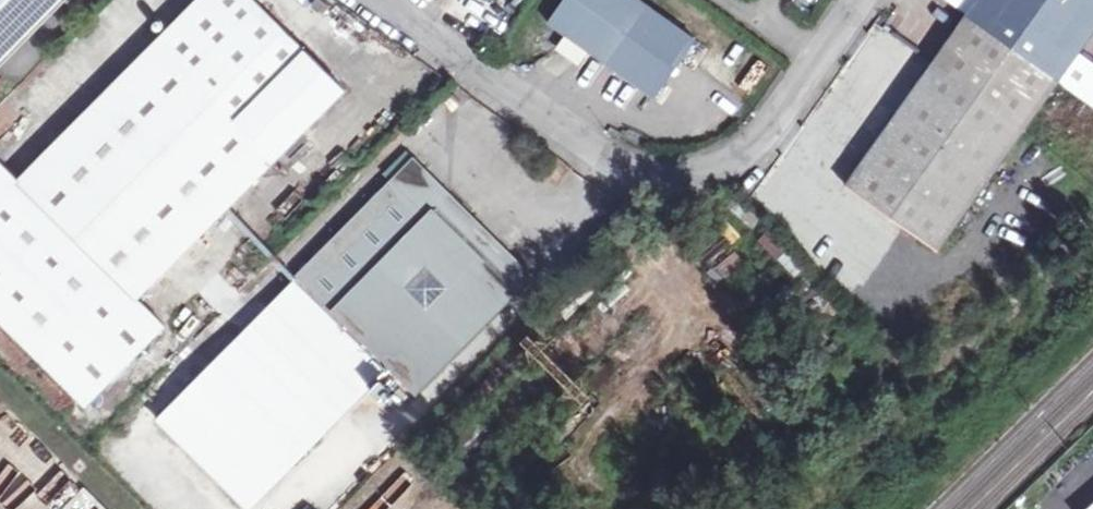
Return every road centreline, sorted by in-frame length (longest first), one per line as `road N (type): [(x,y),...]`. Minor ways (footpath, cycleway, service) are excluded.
road 1 (unclassified): [(356,0),(592,179),(671,189),(738,162),(791,107),(866,0)]

